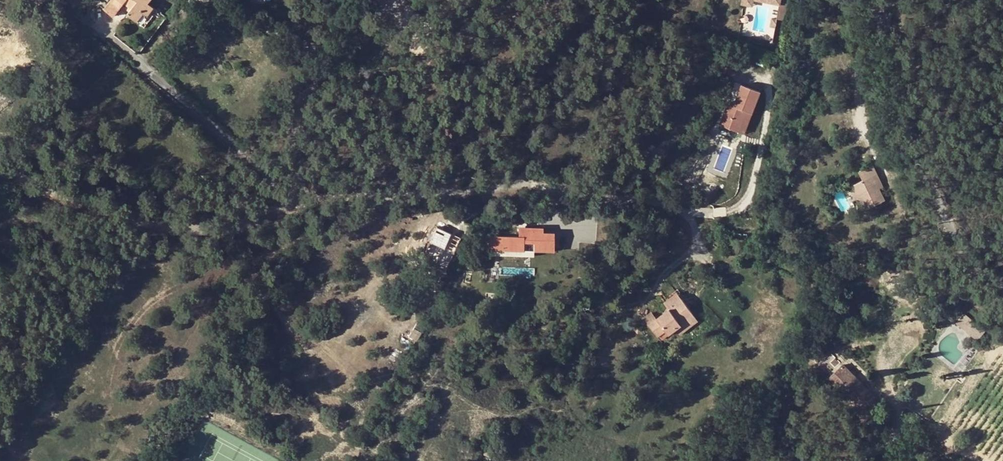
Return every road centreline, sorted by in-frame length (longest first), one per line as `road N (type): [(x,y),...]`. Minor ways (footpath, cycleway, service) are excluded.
road 1 (unclassified): [(0,176),(178,230),(223,230),(268,213),(297,191),(296,119),(305,99),(397,0)]
road 2 (unclassified): [(872,0),(934,197),(966,253),(1002,283)]

